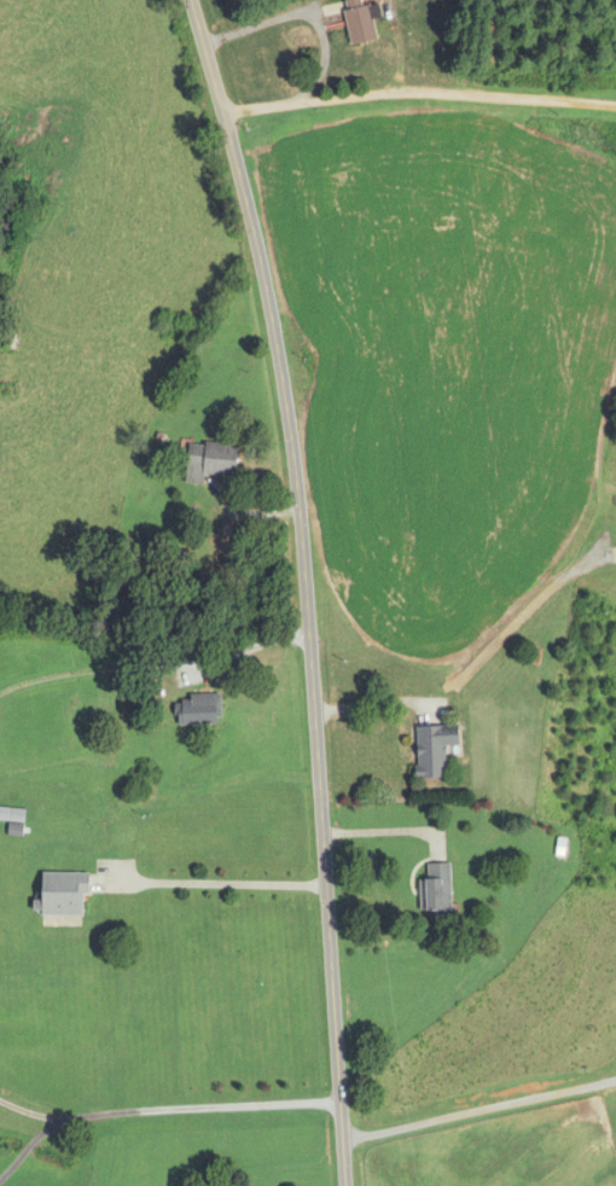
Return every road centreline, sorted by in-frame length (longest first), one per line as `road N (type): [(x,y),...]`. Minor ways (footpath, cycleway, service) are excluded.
road 1 (residential): [(345,1185),(308,589),(291,443),(249,211),(190,0)]
road 2 (residential): [(223,116),(428,91),(615,106)]

